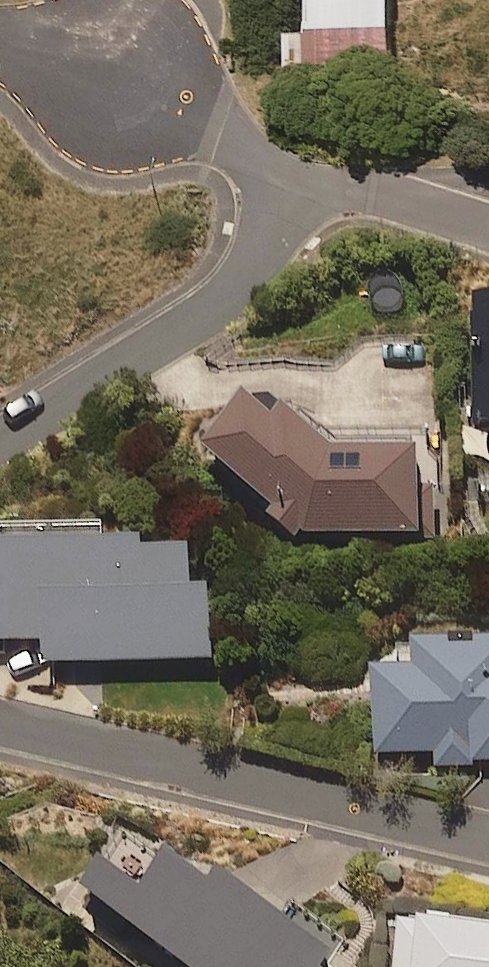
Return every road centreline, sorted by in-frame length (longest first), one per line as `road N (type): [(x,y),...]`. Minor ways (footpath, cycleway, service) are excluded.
road 1 (residential): [(0,722),(488,834)]
road 2 (residential): [(281,181),(271,234),(231,295),(0,438)]
road 3 (residential): [(0,44),(115,72),(220,126),(281,181)]
road 4 (residential): [(281,181),(362,188),(488,225)]

